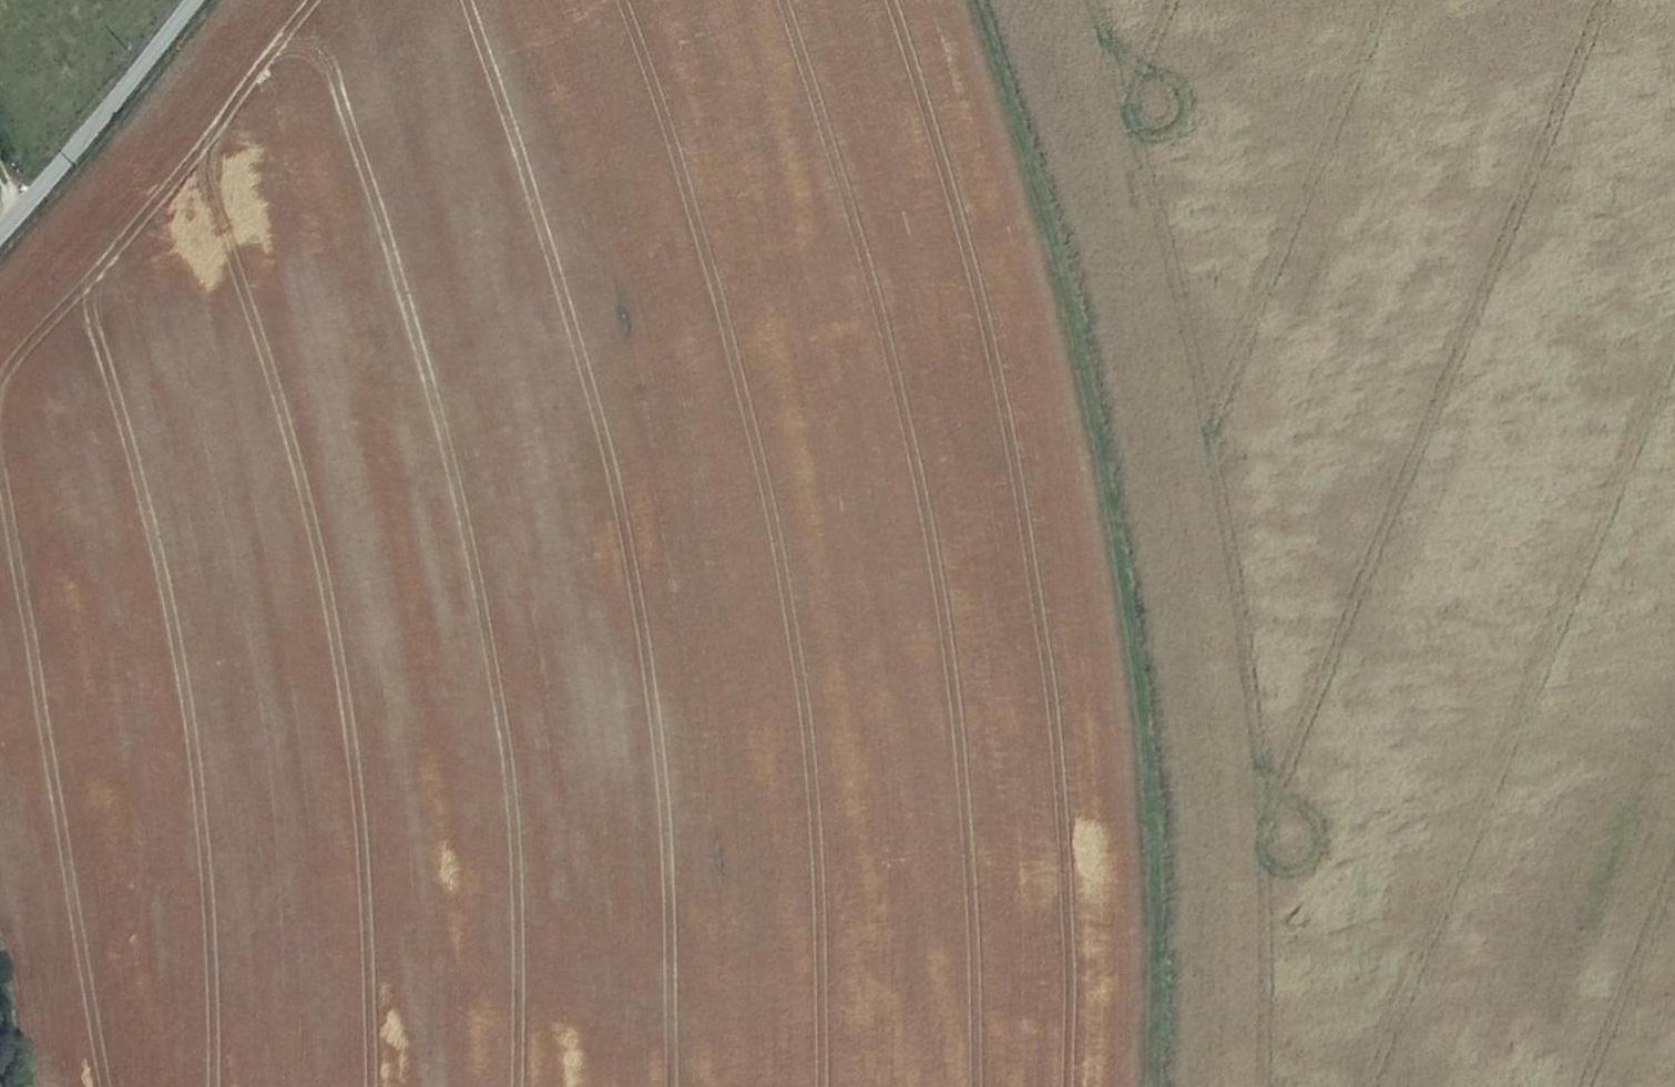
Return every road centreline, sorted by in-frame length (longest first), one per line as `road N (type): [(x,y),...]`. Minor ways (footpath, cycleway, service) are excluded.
road 1 (track): [(974,0),(1085,409),(1136,764),(1135,1086)]
road 2 (unclassified): [(0,225),(193,0)]

